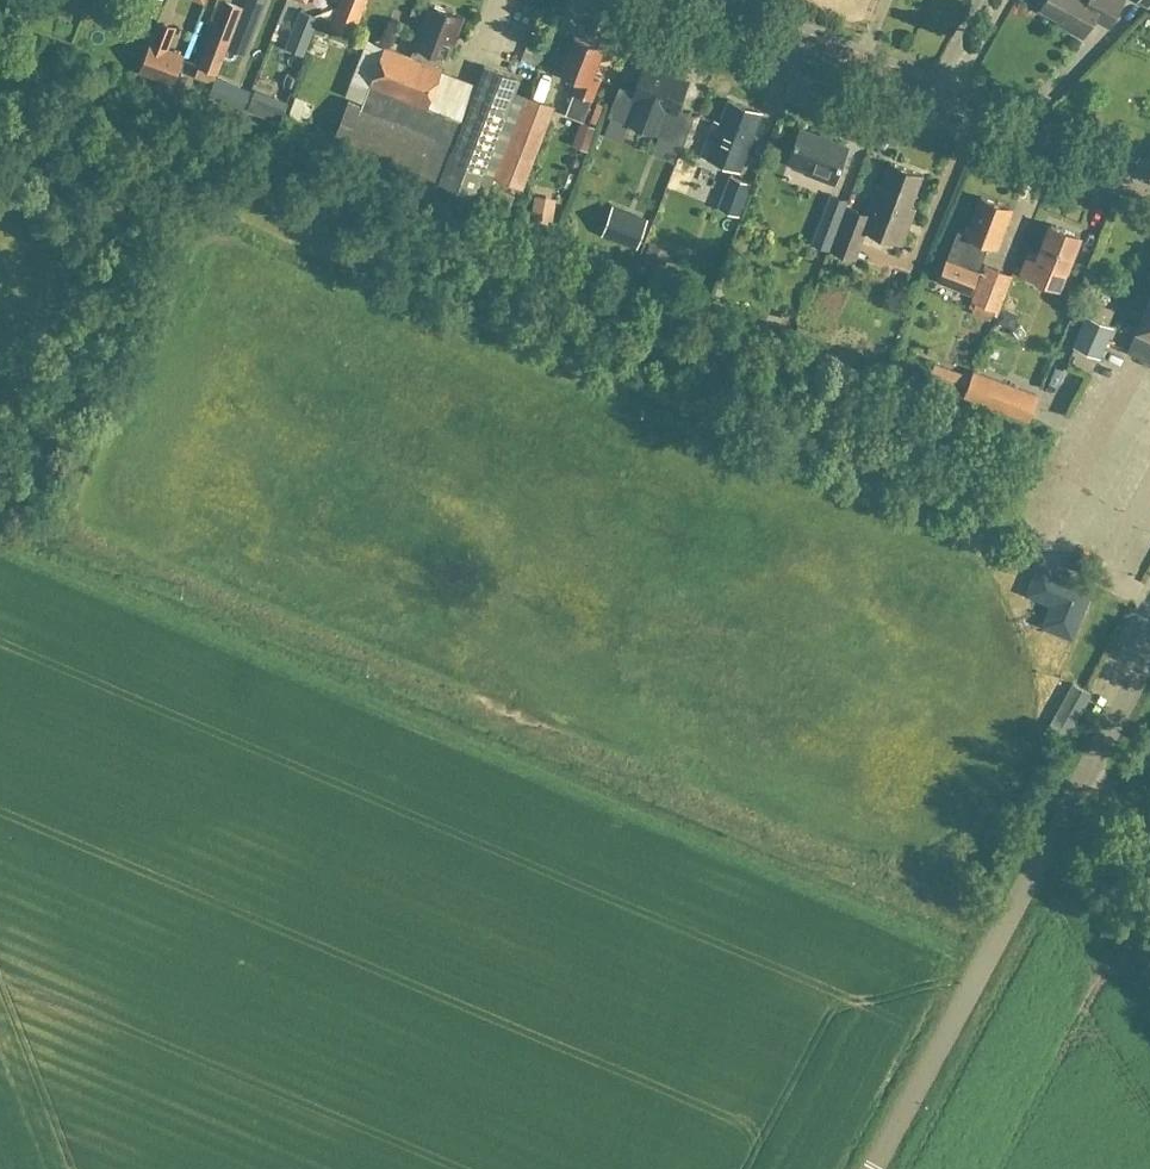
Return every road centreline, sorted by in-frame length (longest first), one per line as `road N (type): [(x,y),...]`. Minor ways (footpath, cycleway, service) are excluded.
road 1 (unclassified): [(870,1168),(1149,655)]
road 2 (tertiary): [(1149,177),(693,0)]

